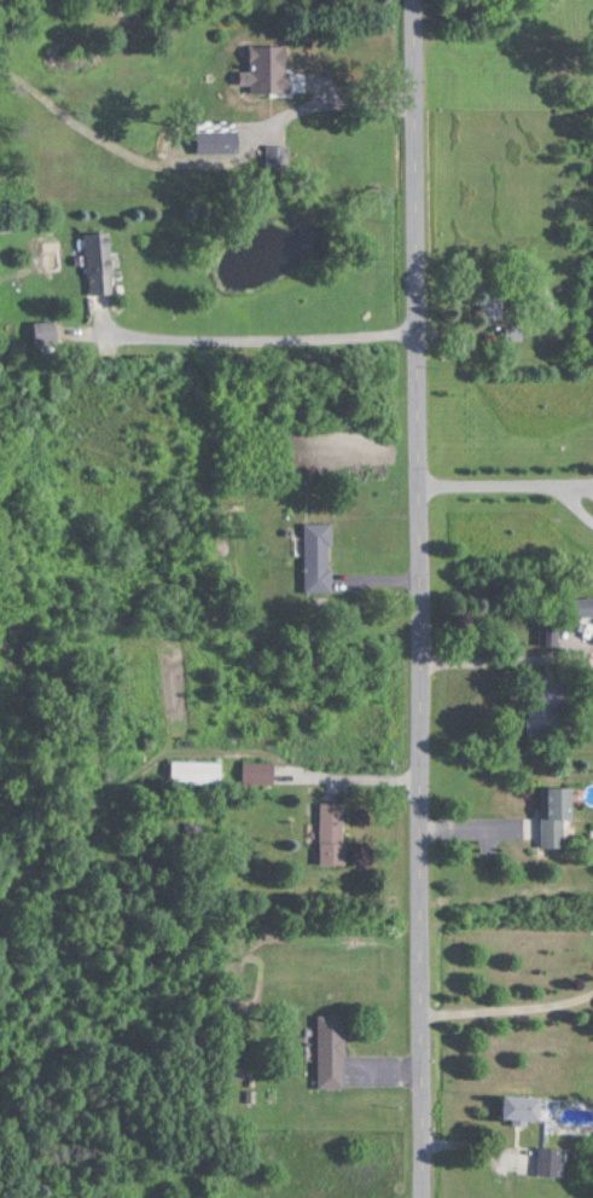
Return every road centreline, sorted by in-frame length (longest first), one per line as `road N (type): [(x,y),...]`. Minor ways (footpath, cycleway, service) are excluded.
road 1 (residential): [(427,1197),(417,0)]

